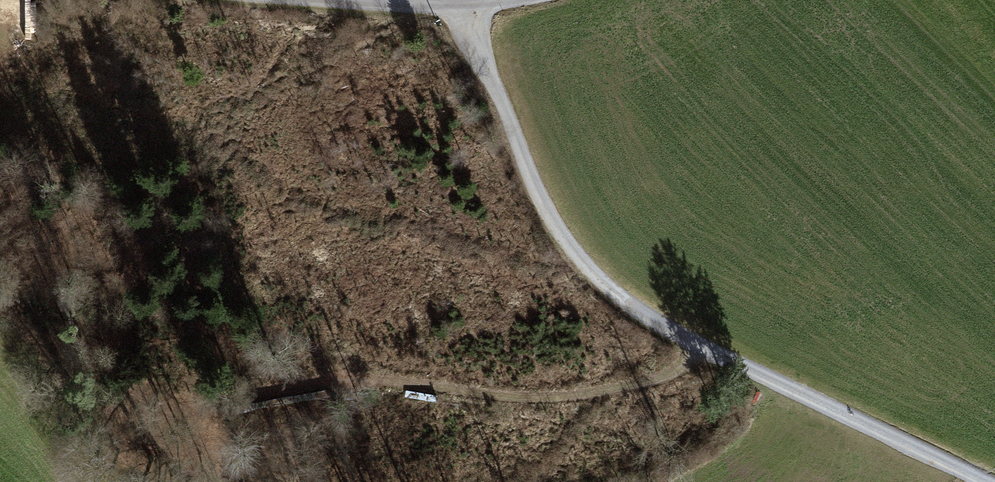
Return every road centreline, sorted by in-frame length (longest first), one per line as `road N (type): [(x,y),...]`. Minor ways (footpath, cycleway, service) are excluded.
road 1 (track): [(459,6),(546,206),(600,278),(677,333),(986,481)]
road 2 (track): [(711,350),(658,376),(574,396),(331,378),(106,415)]
road 3 (unclassified): [(356,0),(508,0)]

